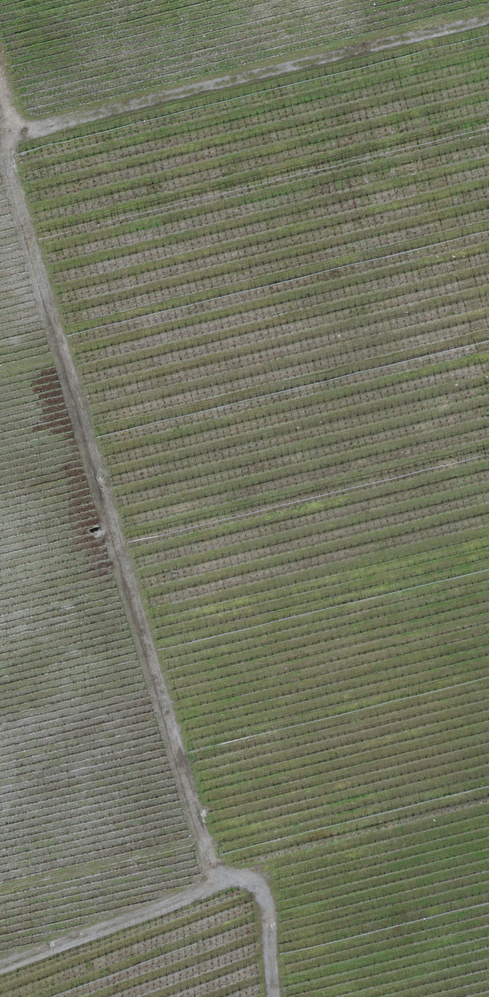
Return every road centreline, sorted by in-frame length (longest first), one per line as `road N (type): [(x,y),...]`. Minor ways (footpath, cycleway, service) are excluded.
road 1 (track): [(274,996),(264,890),(234,878),(216,886),(11,170),(17,131)]
road 2 (track): [(17,131),(488,19)]
road 3 (track): [(216,886),(0,972)]

